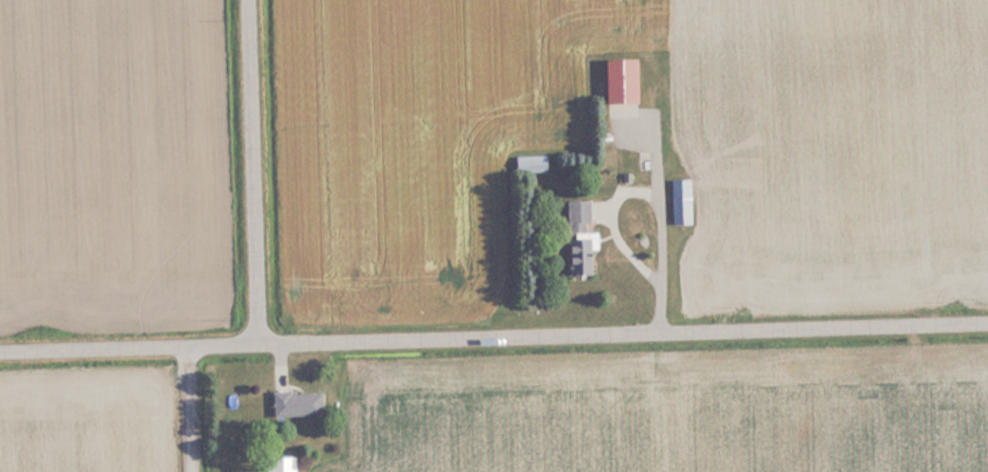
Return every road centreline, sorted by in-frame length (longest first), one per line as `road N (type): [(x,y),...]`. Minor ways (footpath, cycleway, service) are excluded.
road 1 (secondary): [(0,353),(987,325)]
road 2 (residential): [(262,345),(252,0)]
road 3 (residential): [(195,471),(192,347)]

